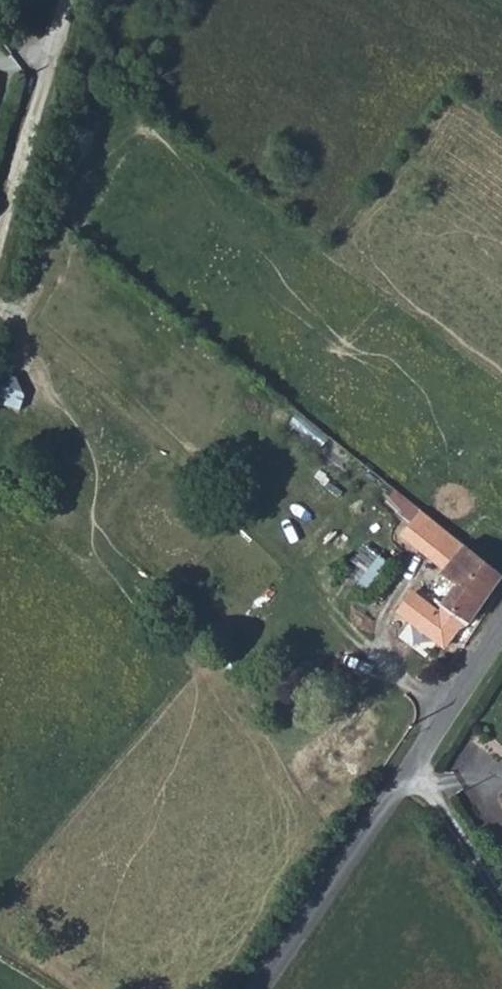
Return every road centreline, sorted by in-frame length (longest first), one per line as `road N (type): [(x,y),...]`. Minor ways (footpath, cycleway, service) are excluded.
road 1 (unclassified): [(258,988),(501,627)]
road 2 (residential): [(0,244),(72,0)]

